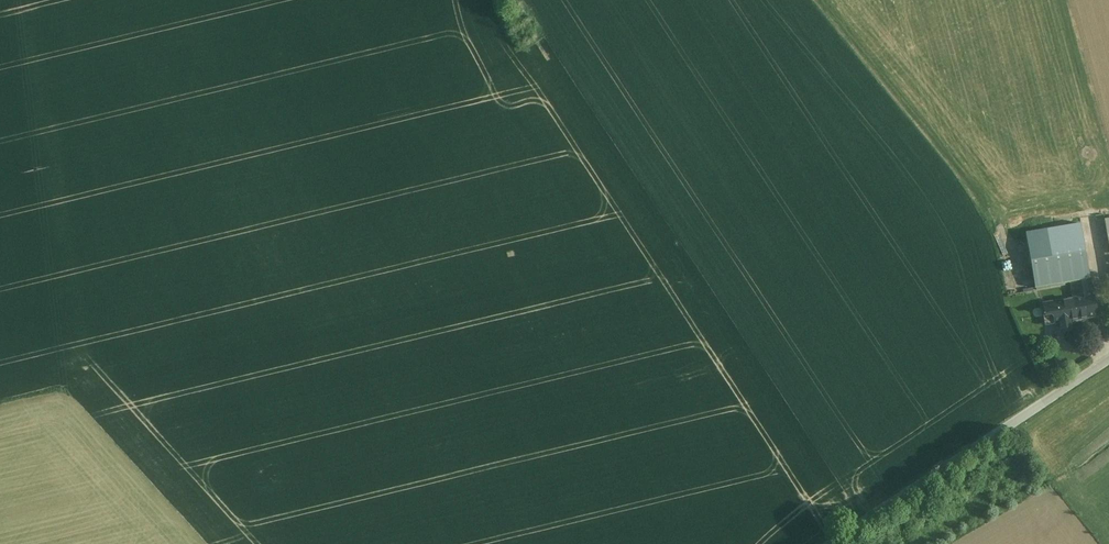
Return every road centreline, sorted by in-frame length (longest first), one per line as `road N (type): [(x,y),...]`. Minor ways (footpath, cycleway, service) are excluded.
road 1 (unclassified): [(1108,360),(834,543)]

